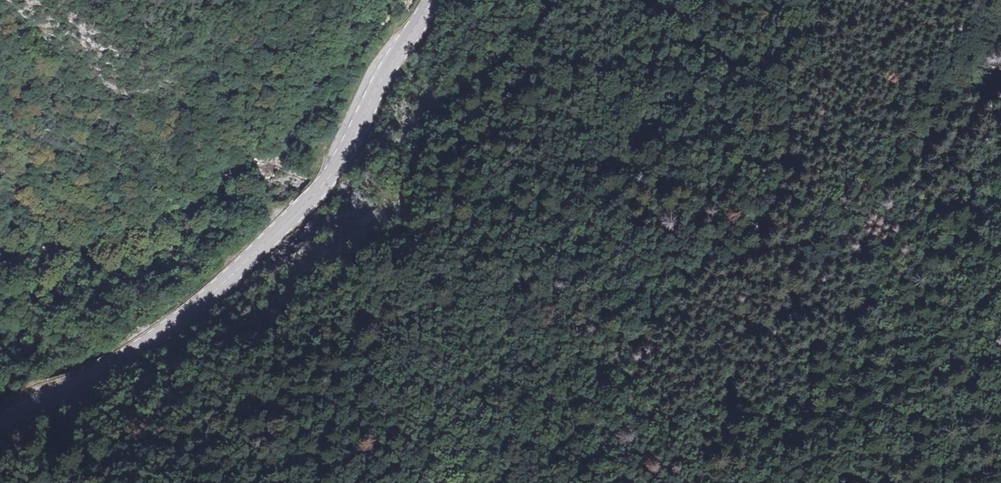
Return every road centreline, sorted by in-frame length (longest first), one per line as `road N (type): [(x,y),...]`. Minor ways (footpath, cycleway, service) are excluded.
road 1 (secondary): [(0,420),(144,344),(242,265),(332,171),(427,0)]

